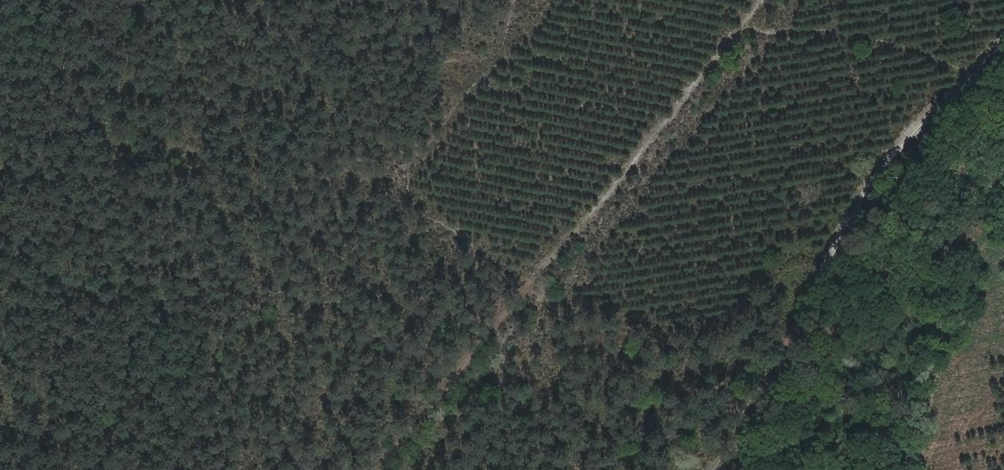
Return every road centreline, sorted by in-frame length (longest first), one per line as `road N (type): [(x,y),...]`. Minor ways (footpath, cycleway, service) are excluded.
road 1 (track): [(1003,41),(878,174),(721,469)]

